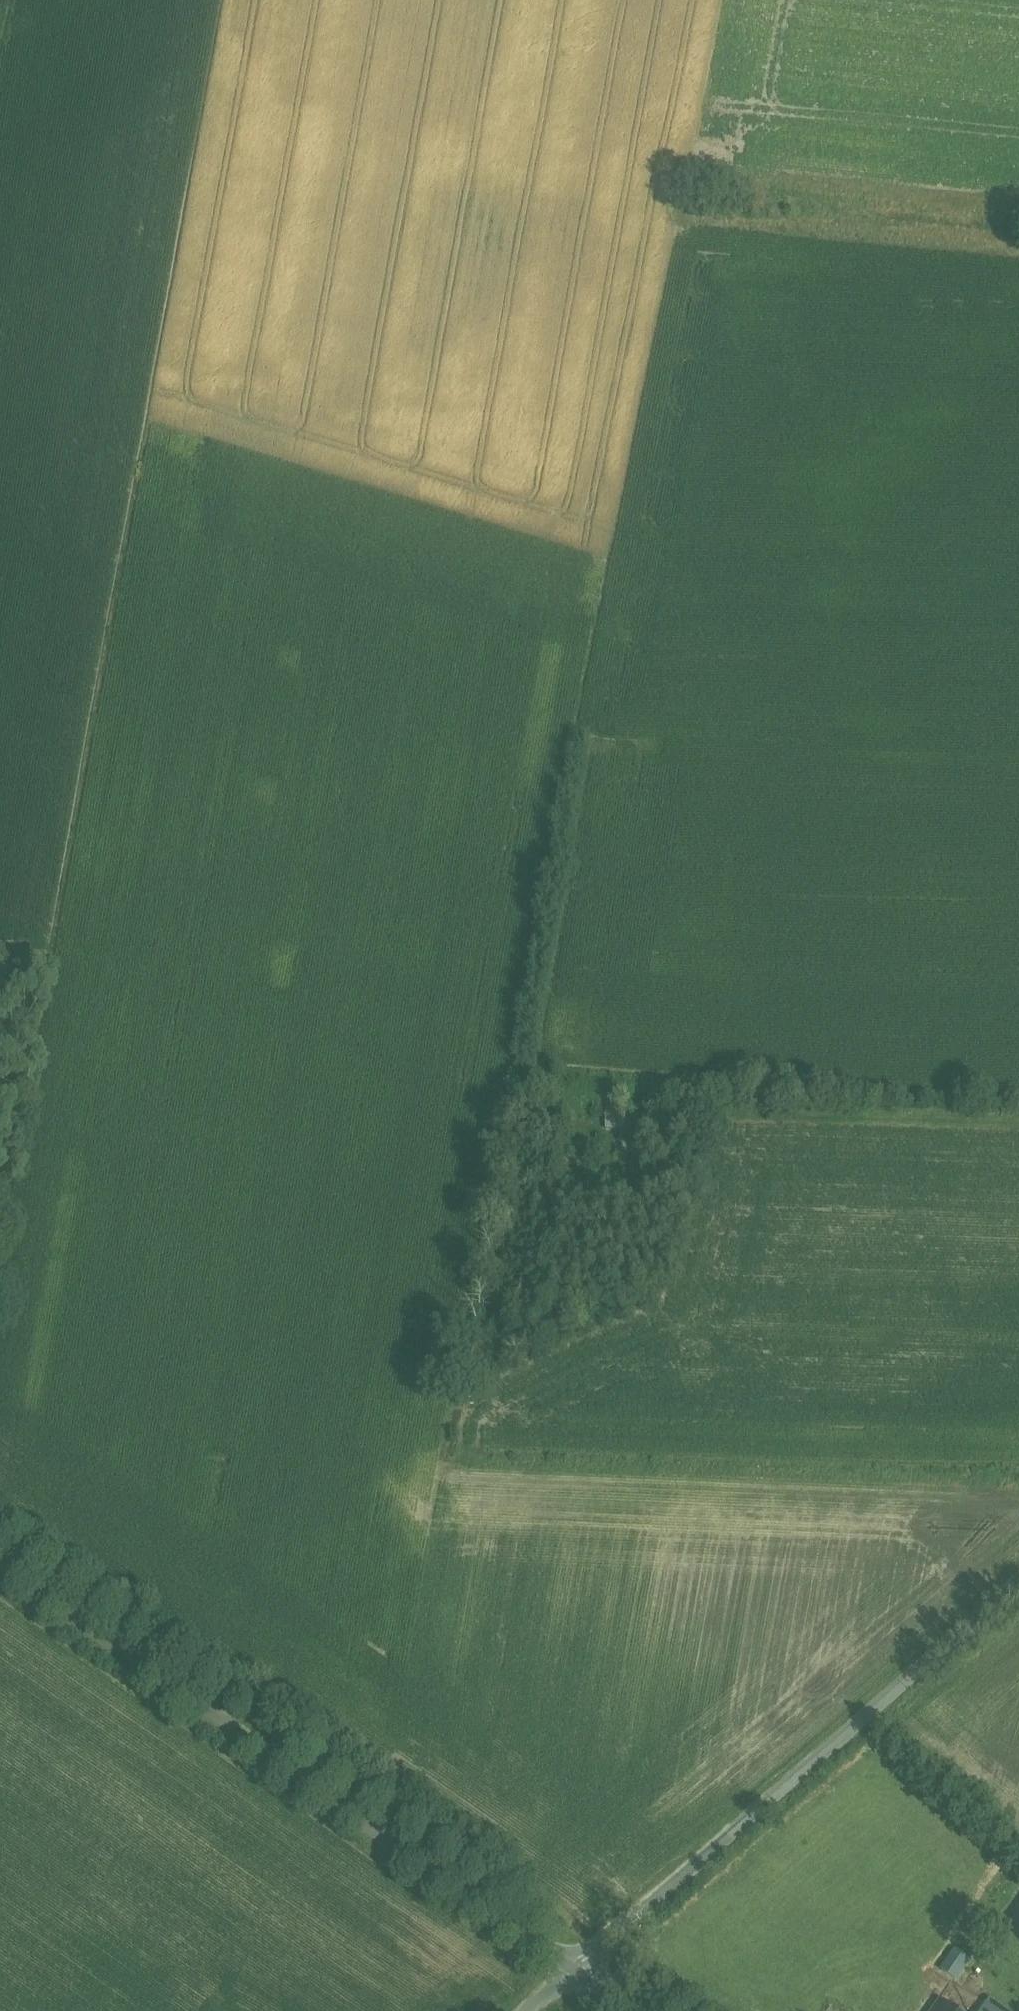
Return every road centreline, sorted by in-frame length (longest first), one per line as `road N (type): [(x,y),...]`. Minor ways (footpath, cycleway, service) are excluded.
road 1 (unclassified): [(578,1970),(0,1561)]
road 2 (unclassified): [(1018,1585),(578,1970)]

